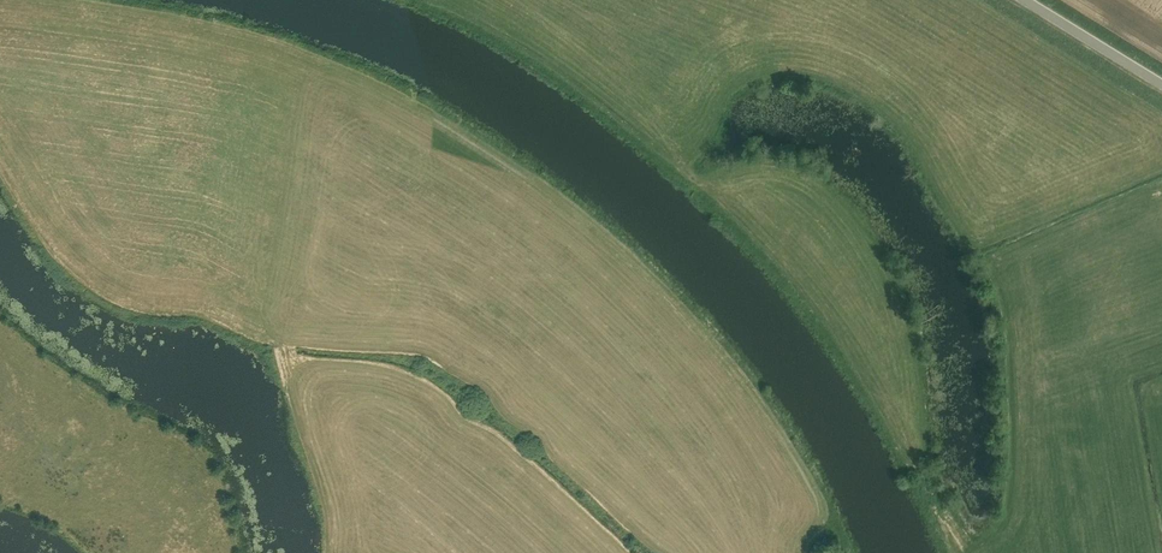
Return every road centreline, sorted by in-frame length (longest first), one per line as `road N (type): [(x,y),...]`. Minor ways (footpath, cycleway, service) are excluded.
road 1 (unclassified): [(1161,84),(1028,0)]

